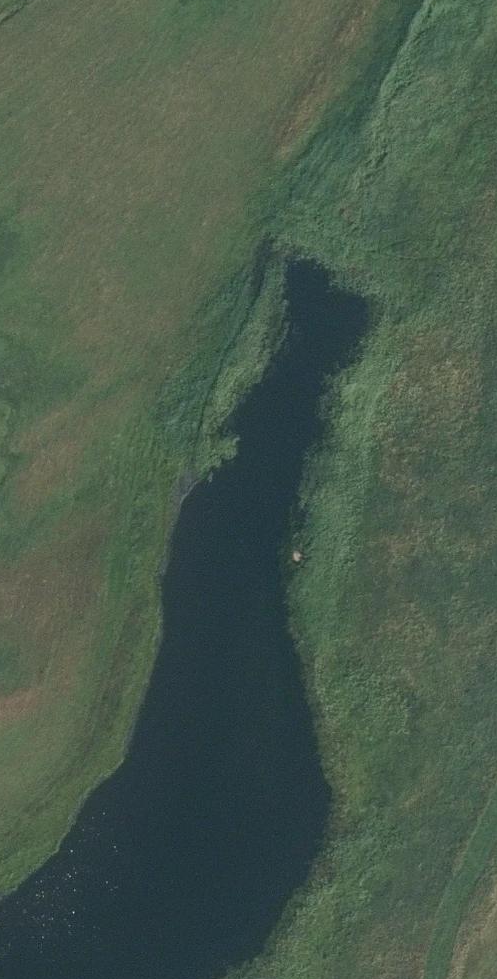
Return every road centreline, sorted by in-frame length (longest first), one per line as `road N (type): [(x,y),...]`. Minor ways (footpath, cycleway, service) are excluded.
road 1 (track): [(433,978),(444,935),(496,820)]

